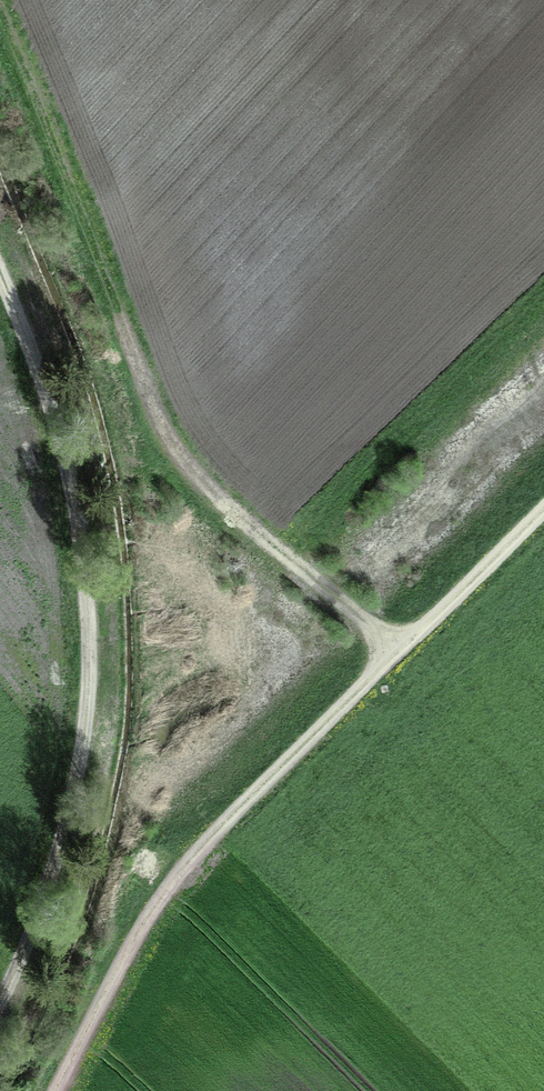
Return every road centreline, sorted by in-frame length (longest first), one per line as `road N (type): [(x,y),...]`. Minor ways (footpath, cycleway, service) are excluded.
road 1 (track): [(0,1004),(57,876),(84,735),(88,613),(66,389),(0,235)]
road 2 (track): [(402,658),(181,466),(0,32)]
road 3 (track): [(543,516),(184,878),(64,1090)]

